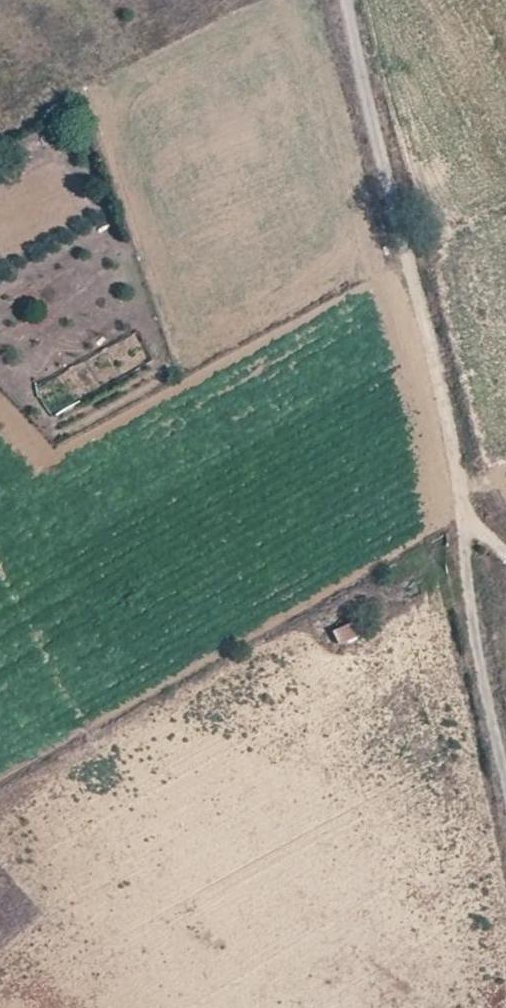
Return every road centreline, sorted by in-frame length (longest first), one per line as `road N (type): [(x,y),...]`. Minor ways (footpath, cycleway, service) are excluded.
road 1 (track): [(345,0),(408,263),(505,764)]

